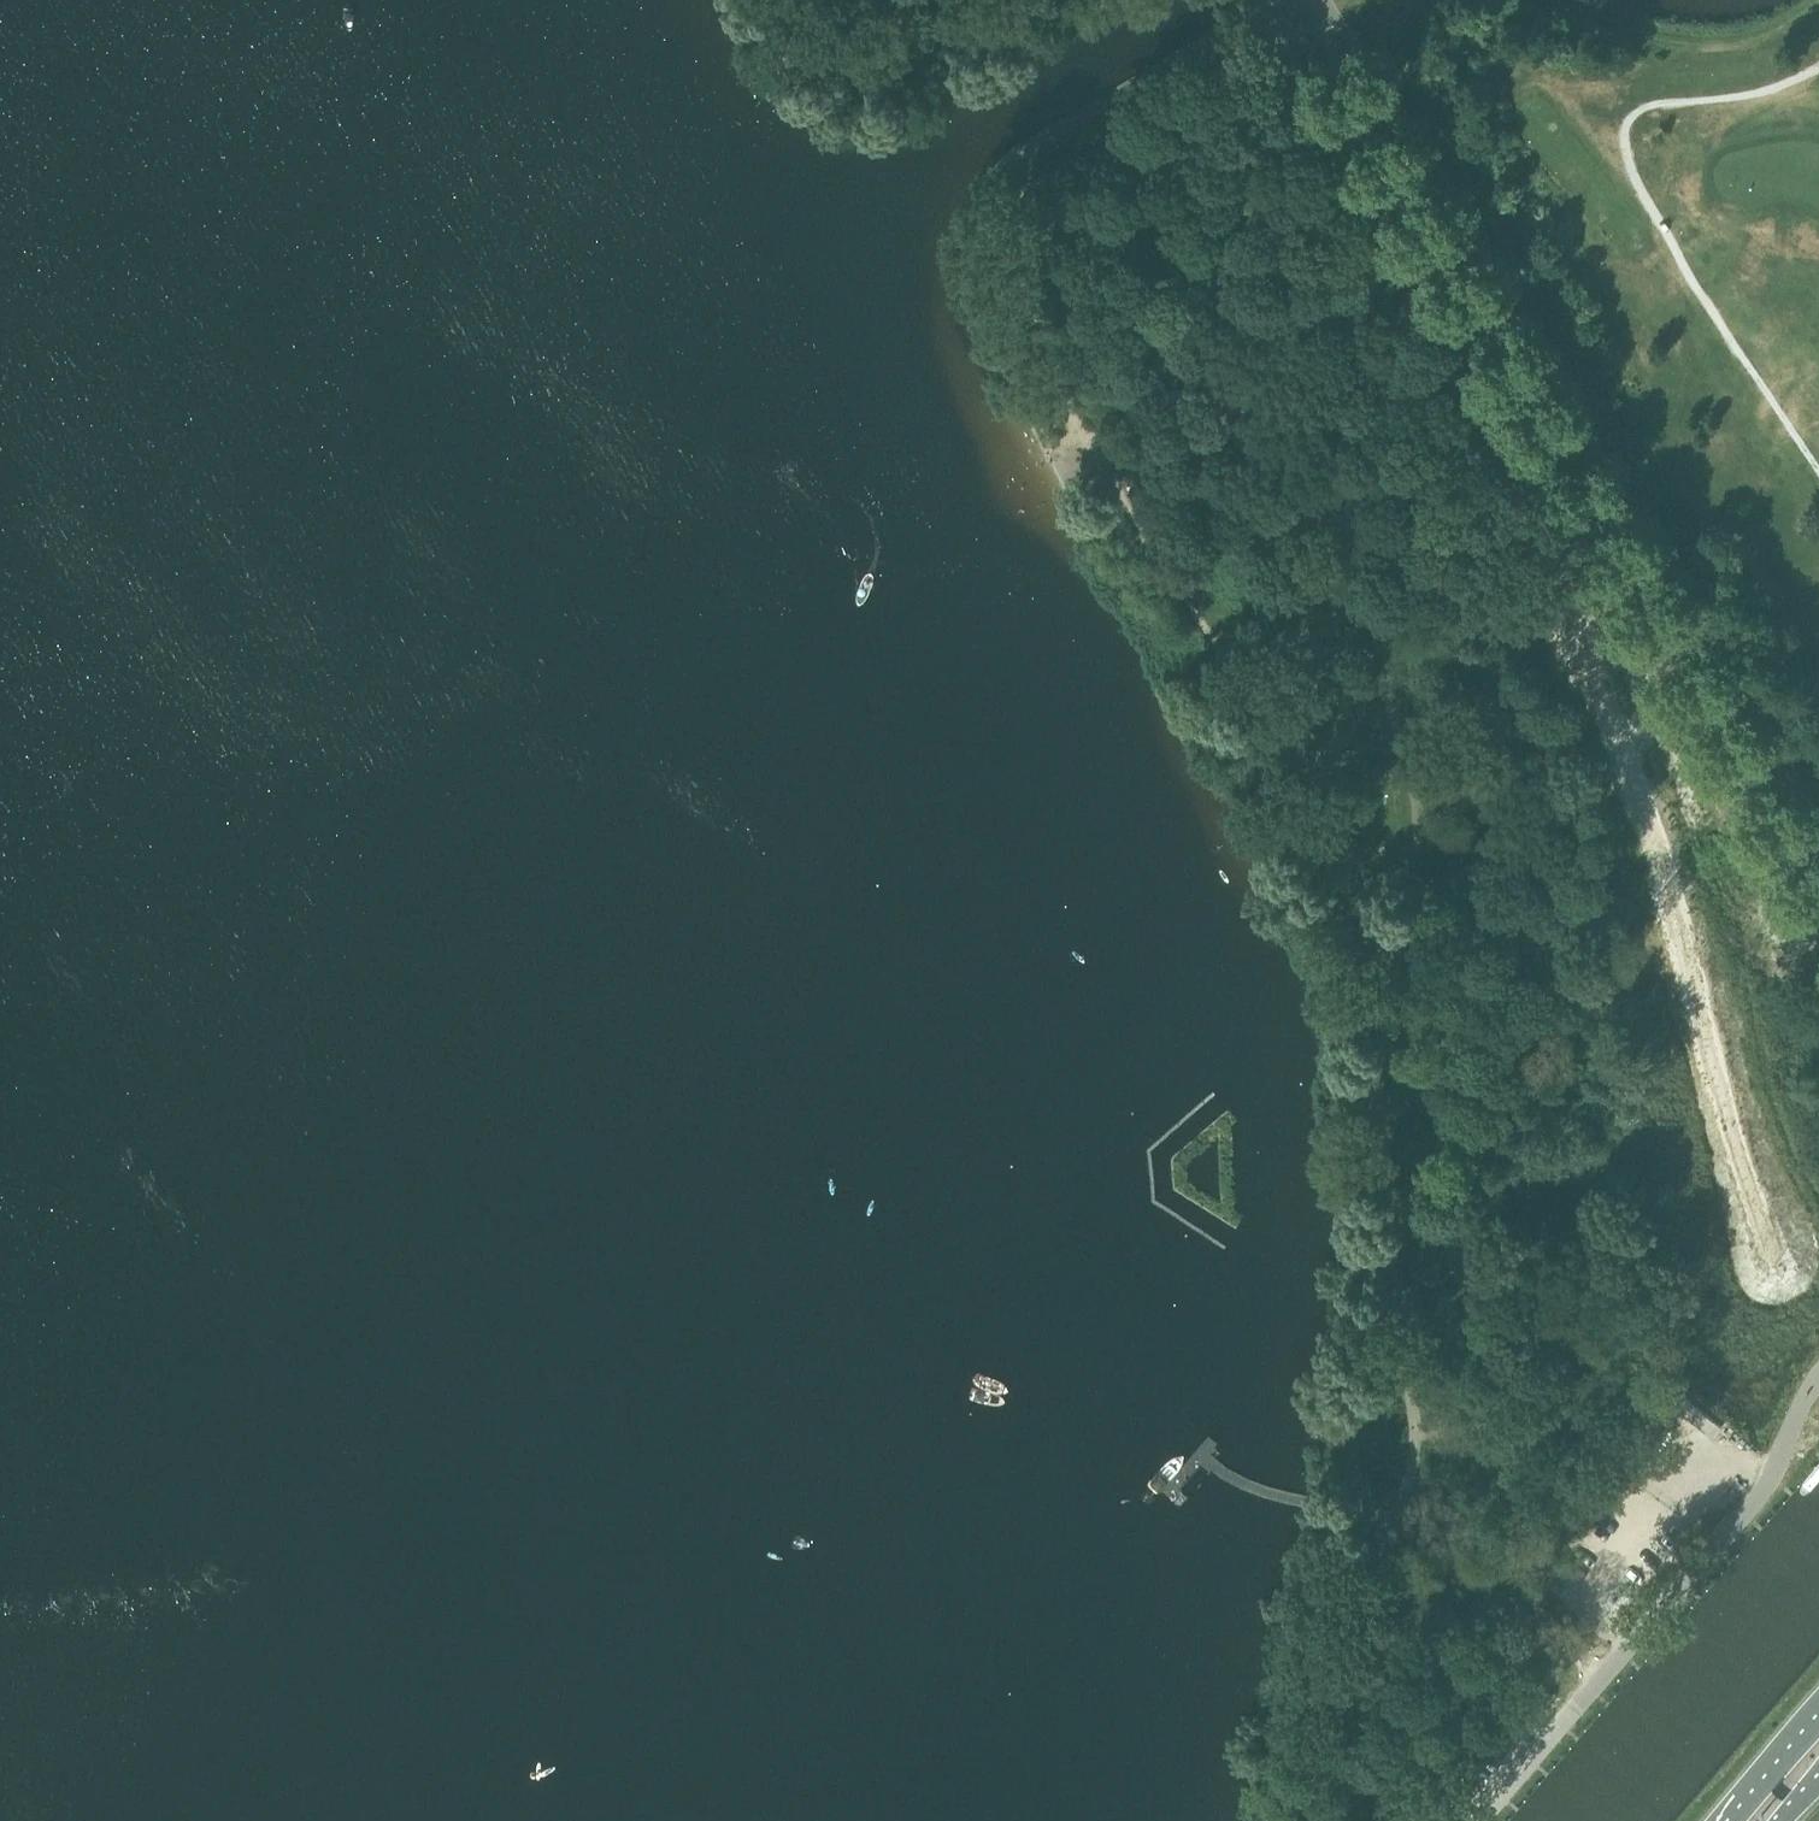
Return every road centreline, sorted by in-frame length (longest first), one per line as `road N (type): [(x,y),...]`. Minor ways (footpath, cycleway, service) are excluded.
road 1 (tertiary): [(1818,892),(1293,0)]
road 2 (unclassified): [(1627,1643),(1772,1478),(1818,1383)]
road 3 (track): [(1525,0),(1736,39),(1818,4)]
road 4 (primary): [(1818,1715),(1726,1820)]

